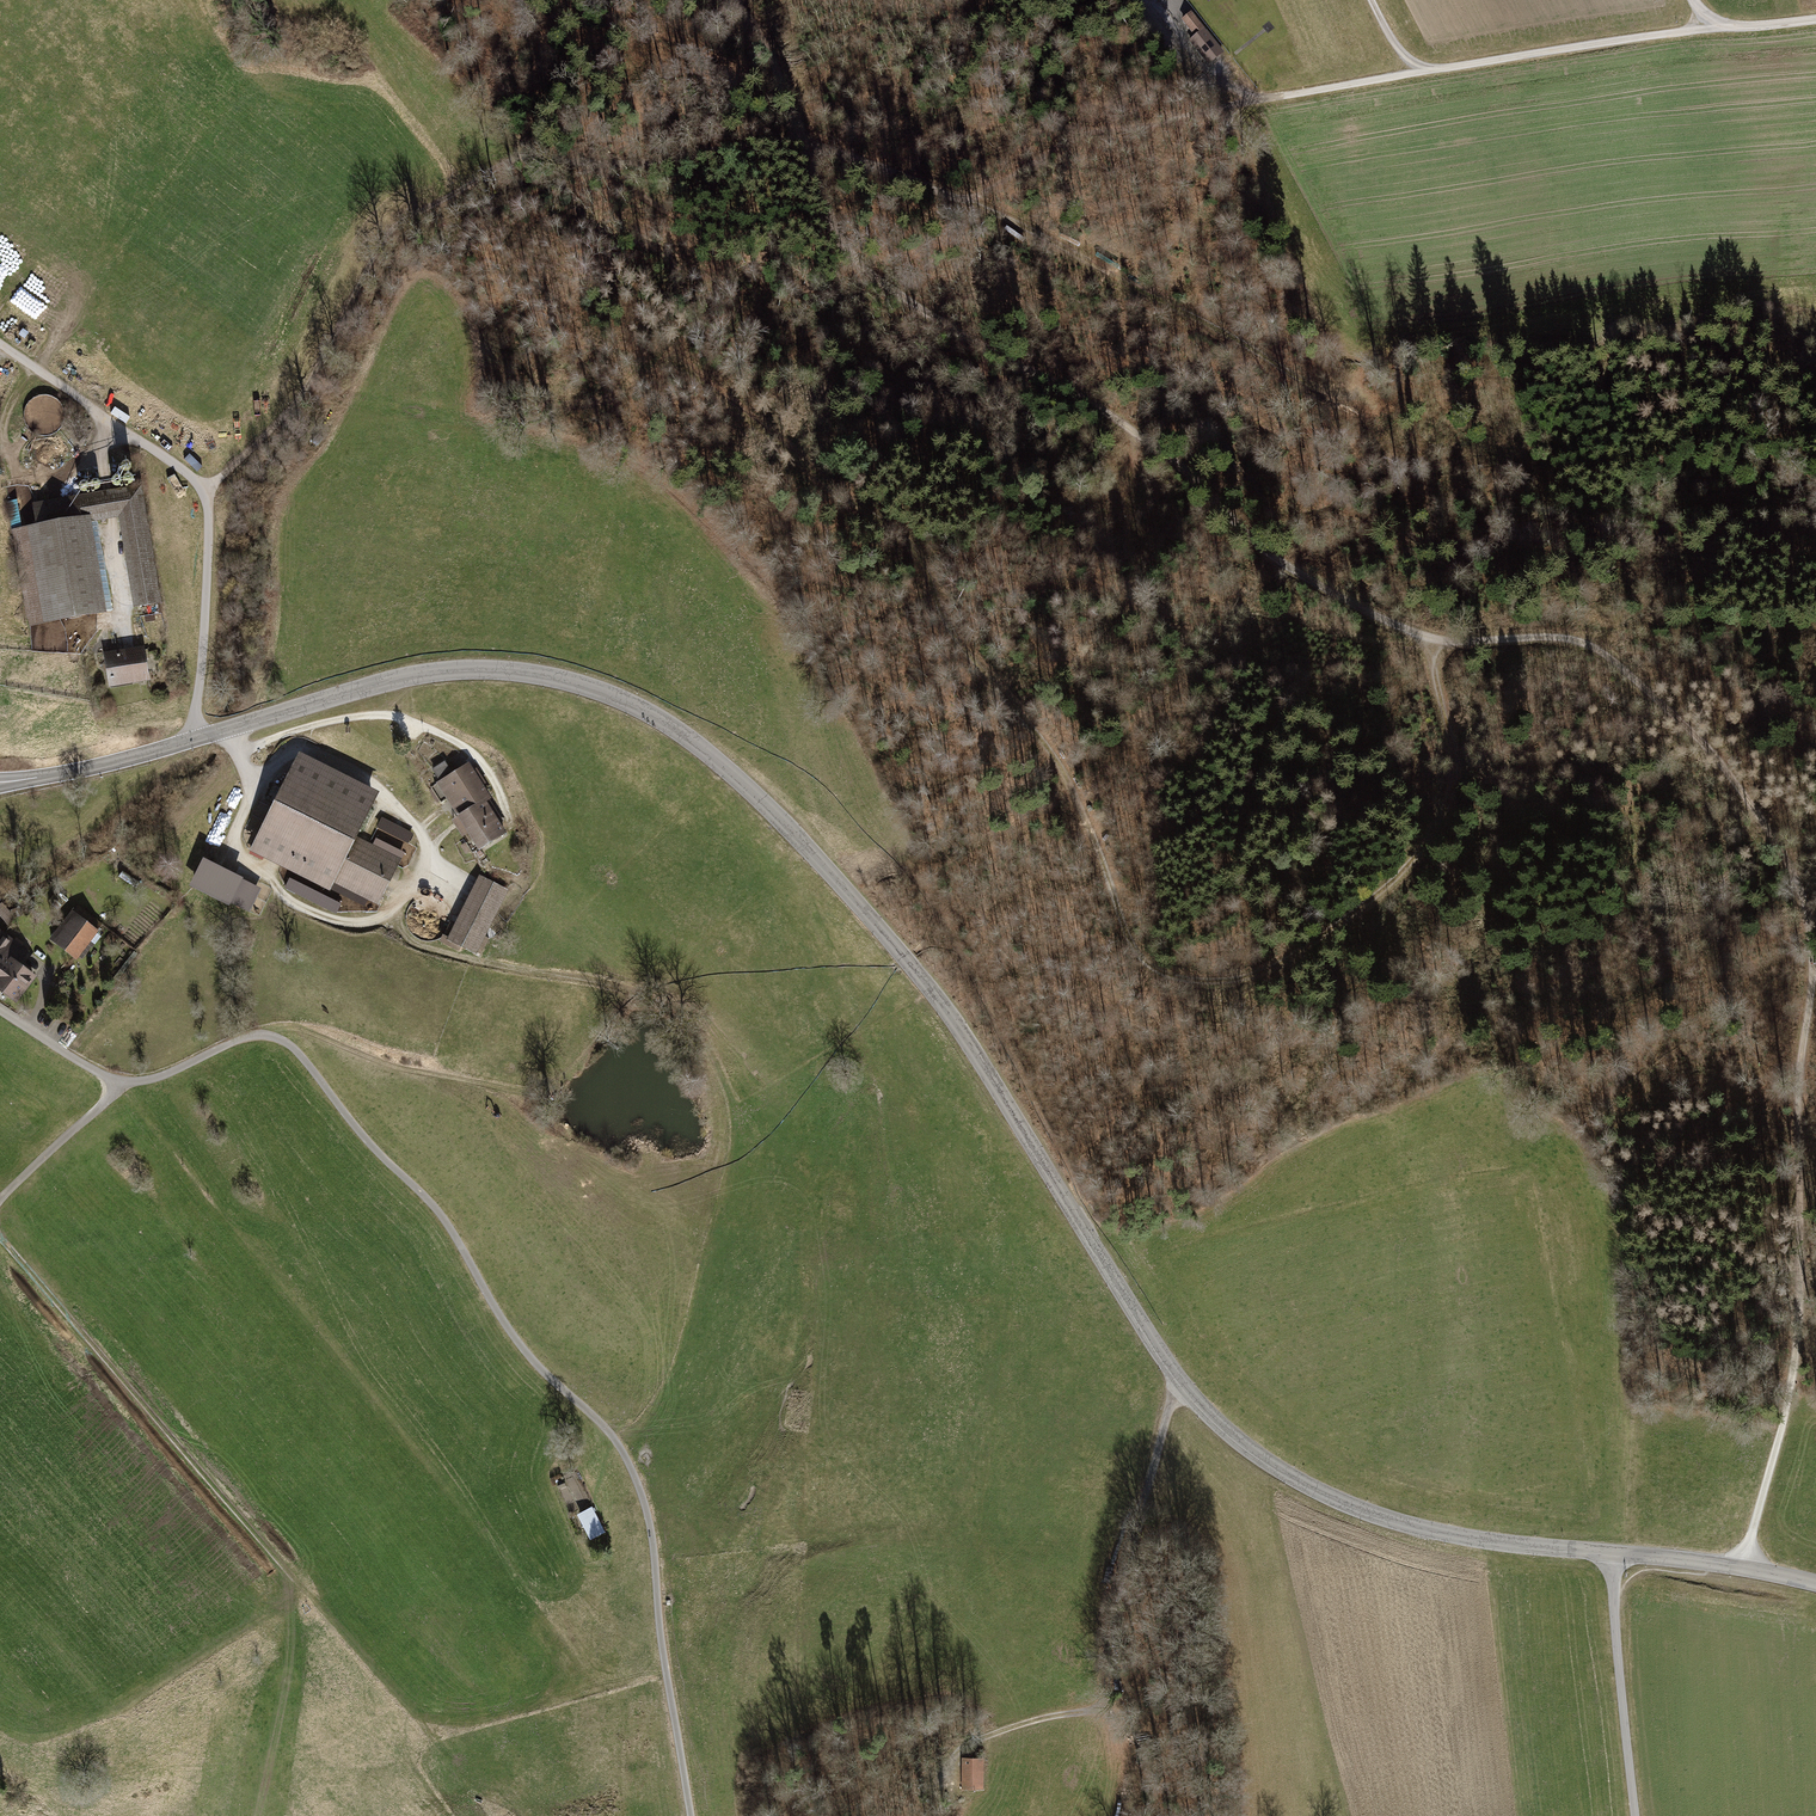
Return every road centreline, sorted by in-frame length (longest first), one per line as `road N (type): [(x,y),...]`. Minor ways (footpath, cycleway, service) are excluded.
road 1 (track): [(1748,1569),(1804,1313),(1802,1071),(1811,928),(1786,859),(1712,754),(1588,648),(1550,638),(1466,646),(1410,638),(1319,589),(1139,436),(884,288),(831,224),(816,145)]
road 2 (tertiary): [(195,739),(386,683),(478,671),(597,691),(656,718),(736,778),(908,960),(973,1047),(1179,1384),(1212,1418),(1285,1475),(1363,1512),(1494,1543),(1614,1553)]
road 3 (track): [(1433,641),(1457,777),(1444,816),(1409,869),(1279,969),(1226,985),(1177,981),(1142,962),(1062,770),(943,617),(918,556),(670,358)]
road 4 (track): [(691,1815),(639,1487),(605,1427),(520,1345),(431,1202),(368,1143),(299,1053),(275,1037),(237,1040),(143,1081),(119,1082),(65,1052)]
road 5 (track): [(204,496),(305,391),(377,252),(403,224),(511,162),(577,152),(816,145)]
road 6 (track): [(732,0),(816,145),(957,195),(1040,235),(1344,403)]
road 7 (track): [(233,727),(251,779),(236,835),(238,859),(286,897),(341,921),(393,912),(424,850),(418,828),(372,781),(304,749),(281,762)]
road 8 (track): [(0,1237),(352,1643)]
road 9 (residential): [(195,739),(204,496),(182,468),(0,344)]
road 10 (track): [(1179,1384),(1115,1589),(1107,1700),(1097,1710),(1022,1724),(957,1750)]
road 11 (track): [(393,912),(405,936),(424,947),(595,980),(676,1007),(696,1022),(735,1105)]
road 12 (track): [(1372,0),(1401,51),(1439,69),(1725,24)]
road 13 (track): [(1149,0),(1238,97),(1253,101),(1439,69)]
road 14 (track): [(240,752),(311,726),(389,716),(469,750),(496,781),(502,815)]
road 15 (track): [(530,1095),(400,1070),(303,1030),(256,1034)]
road 16 (track): [(1253,101),(1068,163),(1000,215)]
road 17 (unclassified): [(1614,1553),(1636,1815)]
road 18 (tertiary): [(1614,1553),(1815,1583)]
road 19 (tertiary): [(15,781),(195,739)]
road 20 (track): [(119,1082),(0,1200)]
road 21 (track): [(1815,19),(1734,27),(1693,0)]

